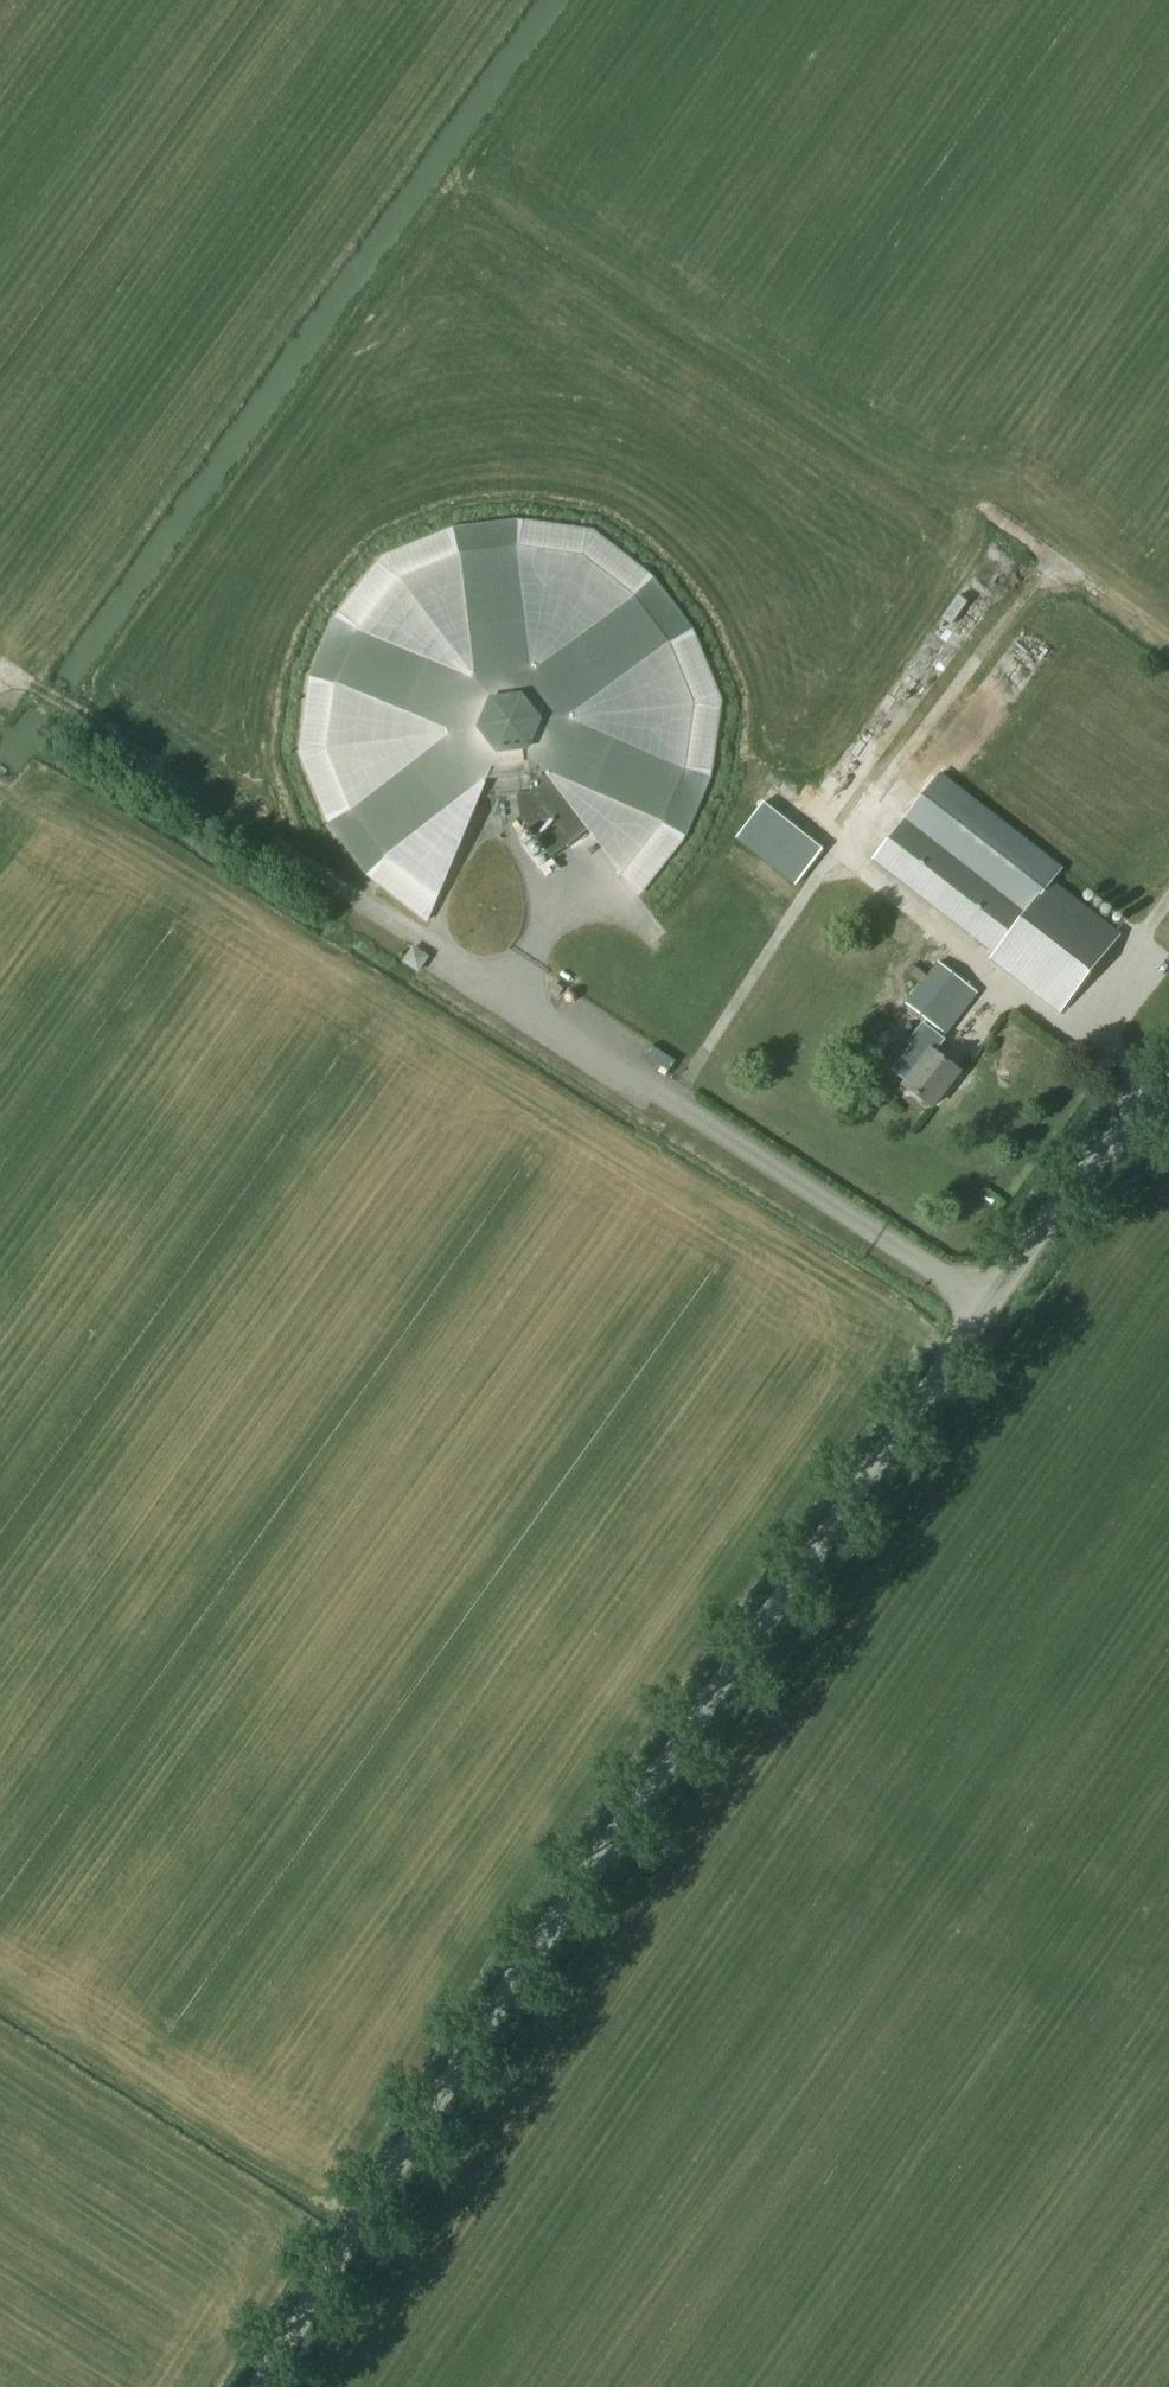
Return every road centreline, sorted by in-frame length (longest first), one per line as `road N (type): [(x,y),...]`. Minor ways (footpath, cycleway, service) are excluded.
road 1 (unclassified): [(263,2386),(463,2067),(1063,1208),(1107,1155),(1168,1103)]

